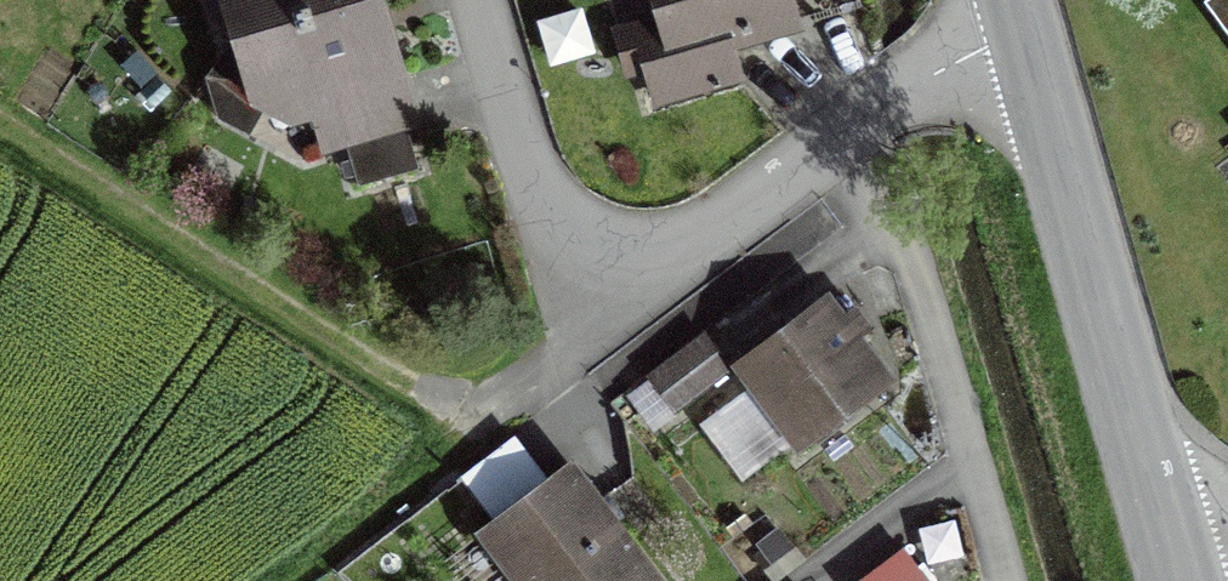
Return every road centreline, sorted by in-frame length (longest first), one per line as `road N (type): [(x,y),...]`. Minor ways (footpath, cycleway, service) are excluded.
road 1 (residential): [(872,112),(686,242),(657,251),(611,251),(565,230),(546,209),(476,0)]
road 2 (residential): [(1188,580),(1027,26)]
road 3 (track): [(0,128),(412,391),(475,409)]
road 4 (residential): [(872,112),(1008,580)]
road 5 (residential): [(1027,26),(872,112)]

